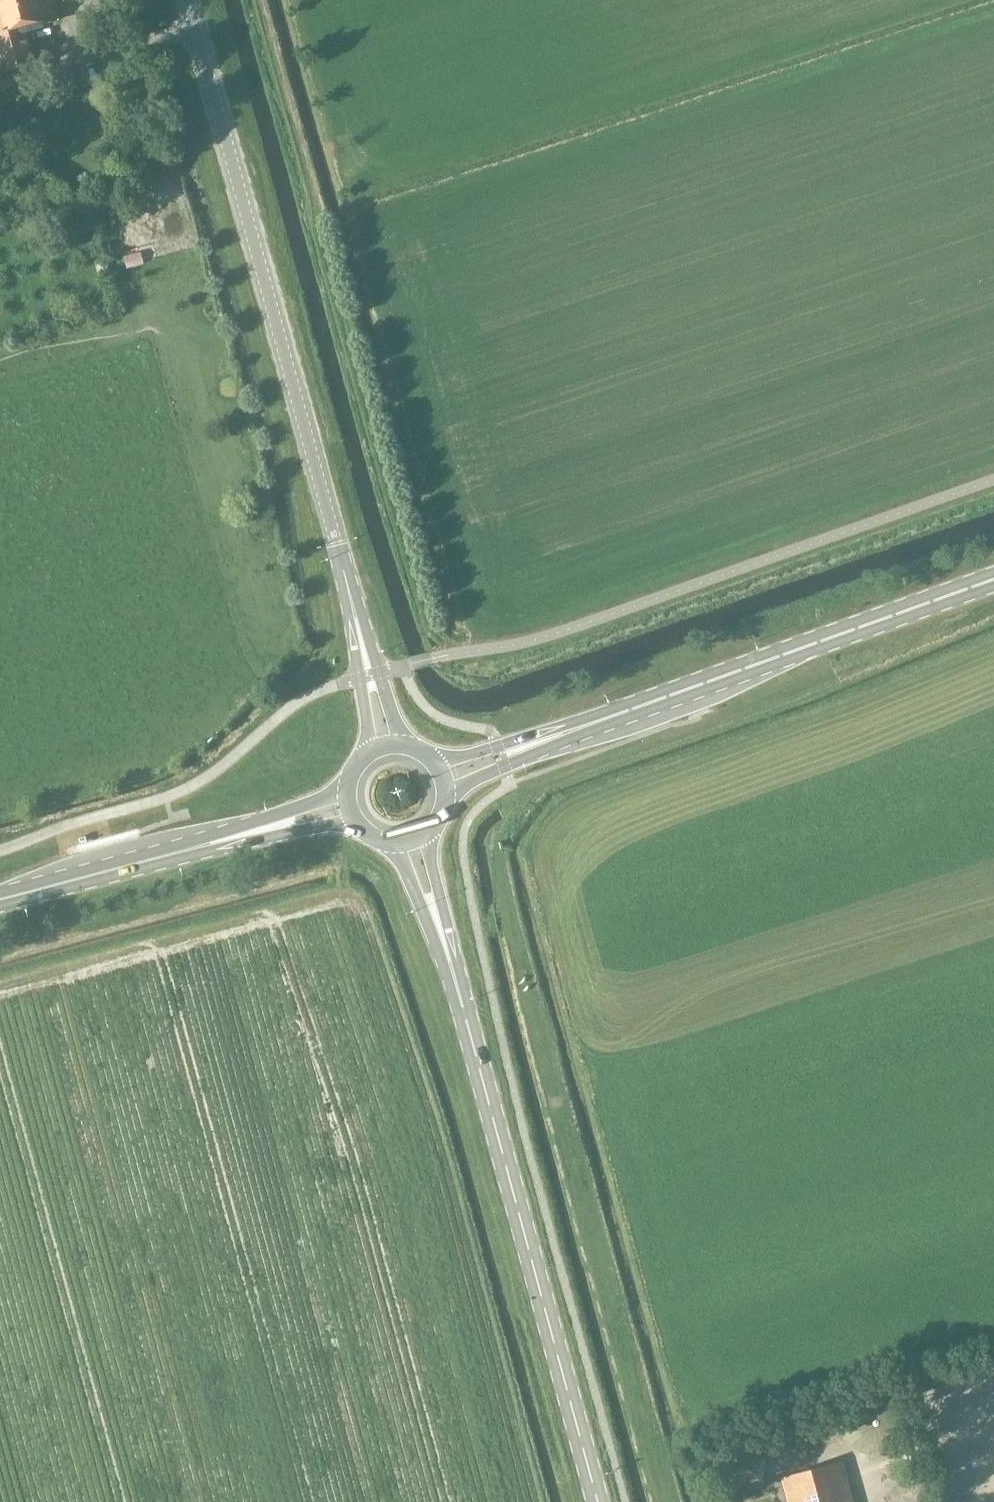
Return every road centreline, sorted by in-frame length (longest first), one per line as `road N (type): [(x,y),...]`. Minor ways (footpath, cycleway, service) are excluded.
road 1 (track): [(436,657),(255,0)]
road 2 (secondary): [(354,617),(187,0)]
road 3 (secondary): [(597,1501),(450,963)]
road 4 (primary): [(563,734),(993,580)]
road 5 (primary): [(0,900),(211,844)]
road 6 (primary): [(349,779),(329,796),(211,844)]
road 7 (primary): [(211,844),(334,825),(361,829)]
road 8 (secondary): [(410,747),(354,617)]
road 9 (secondary): [(354,617),(365,757)]
road 10 (primary): [(444,805),(467,784),(563,734)]
road 11 (secondary): [(386,842),(450,963)]
road 12 (primary): [(563,734),(429,758)]
road 13 (secondary): [(450,963),(430,830)]

